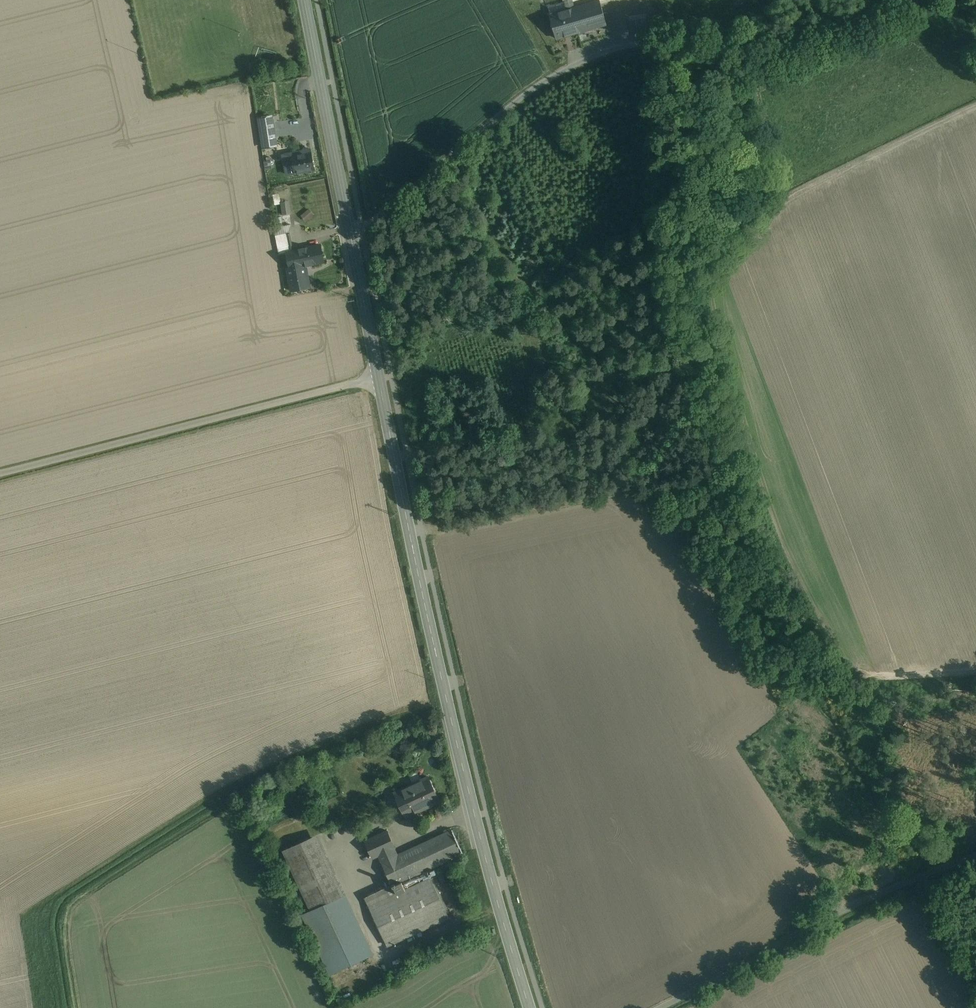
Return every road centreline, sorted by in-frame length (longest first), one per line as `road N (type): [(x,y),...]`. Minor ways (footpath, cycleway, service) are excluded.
road 1 (track): [(458,148),(592,456),(677,536),(836,730),(896,832),(940,870),(975,923)]
road 2 (secondary): [(351,235),(436,653),(530,1007)]
road 3 (unclassified): [(928,0),(730,42),(594,57),(540,84),(351,235)]
road 4 (unclassified): [(660,1007),(975,857)]
road 5 (secondary): [(305,0),(351,235)]

